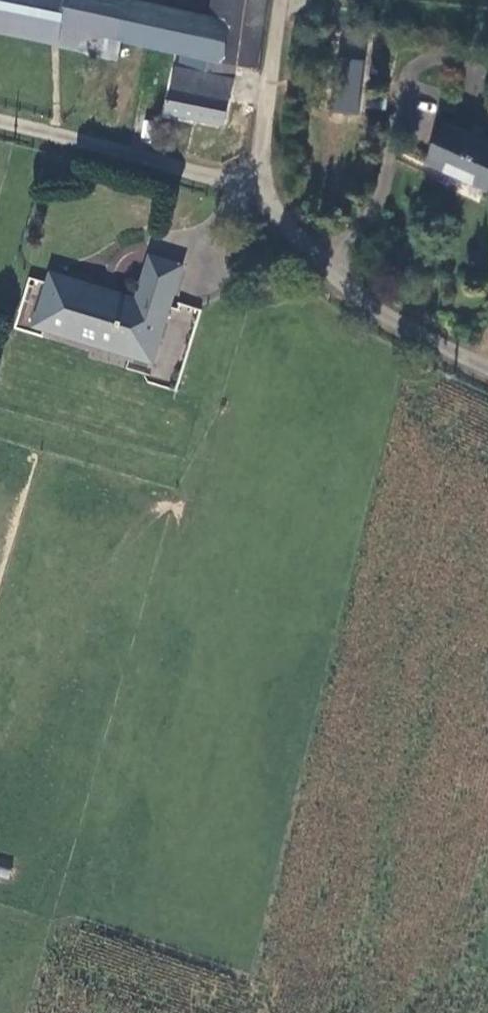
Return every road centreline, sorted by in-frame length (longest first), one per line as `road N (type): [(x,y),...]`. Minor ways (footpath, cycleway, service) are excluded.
road 1 (unclassified): [(264,185),(276,216),(347,289),(487,370)]
road 2 (unclassified): [(264,185),(0,123)]
road 3 (unclassified): [(280,0),(264,185)]

